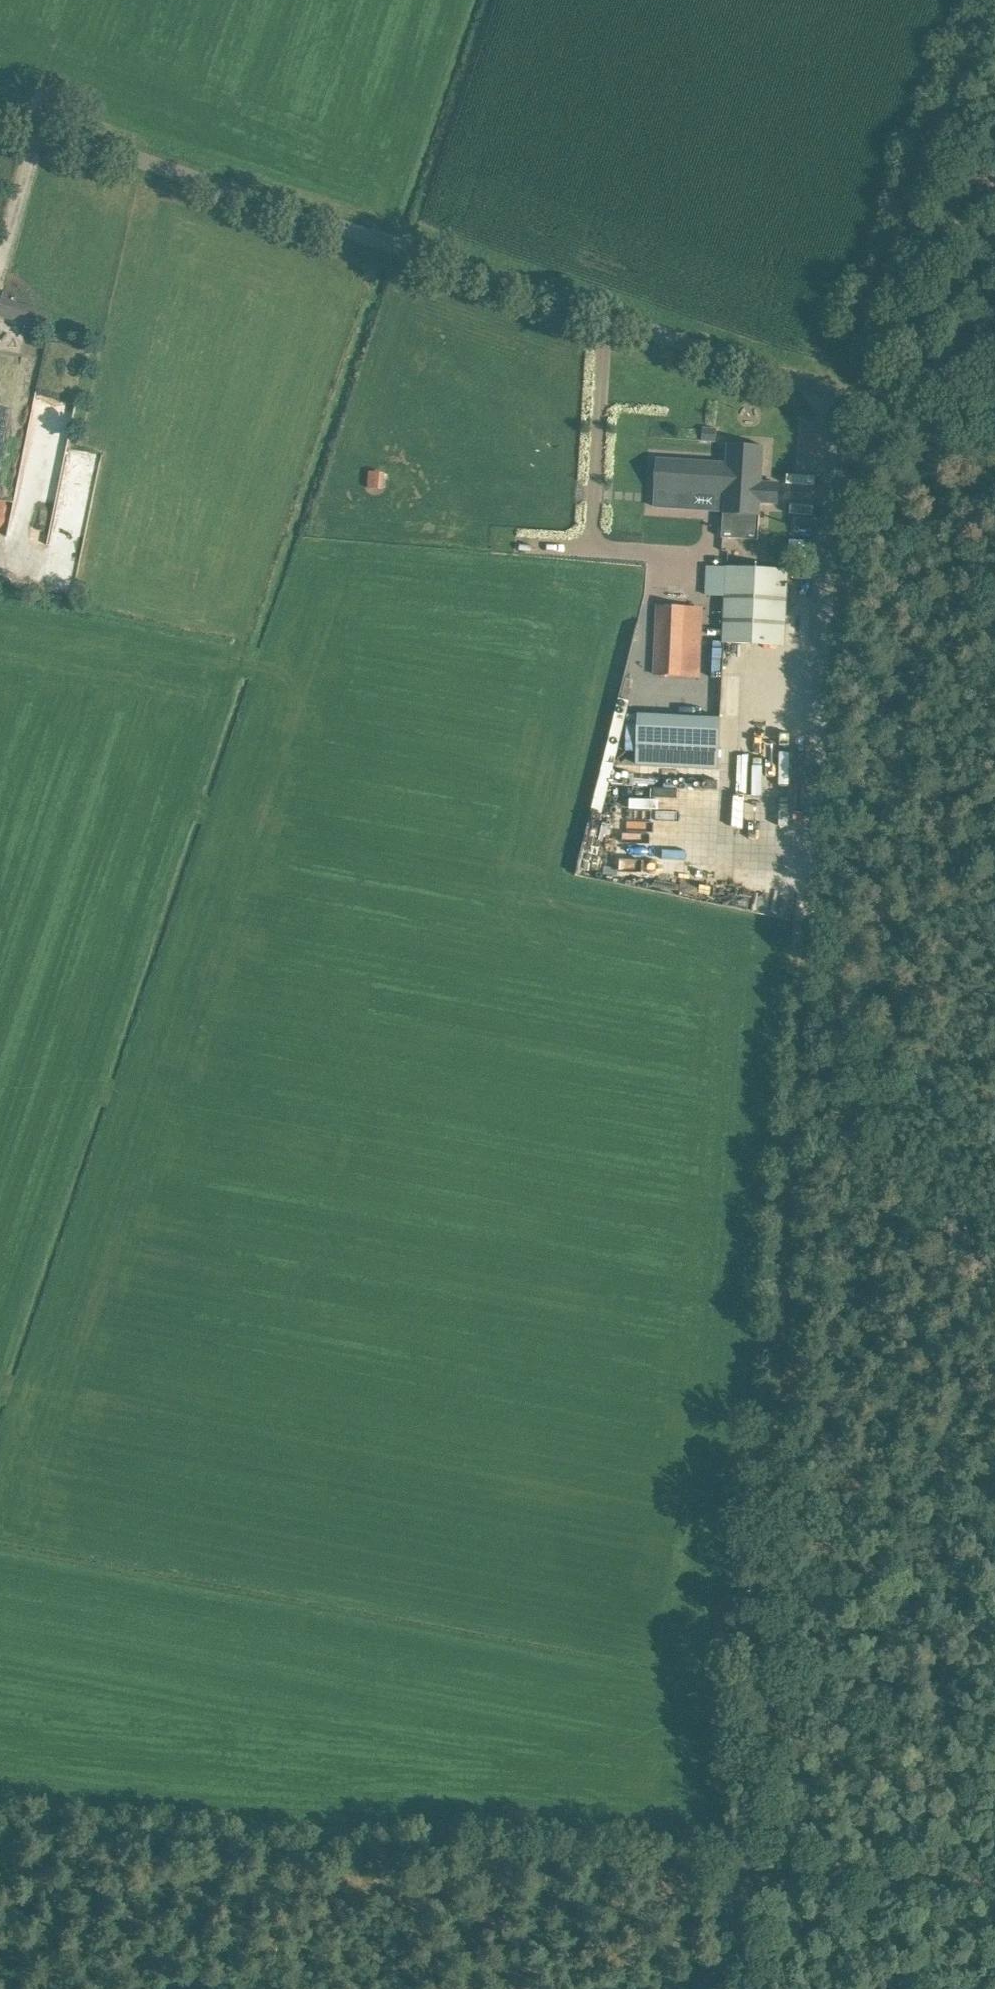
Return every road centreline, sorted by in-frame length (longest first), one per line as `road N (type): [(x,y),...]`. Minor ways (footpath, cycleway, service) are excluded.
road 1 (track): [(758,1704),(818,803)]
road 2 (unclassified): [(839,395),(0,113)]
road 3 (unclassified): [(839,395),(818,803)]
road 4 (unclassified): [(994,447),(839,395)]

